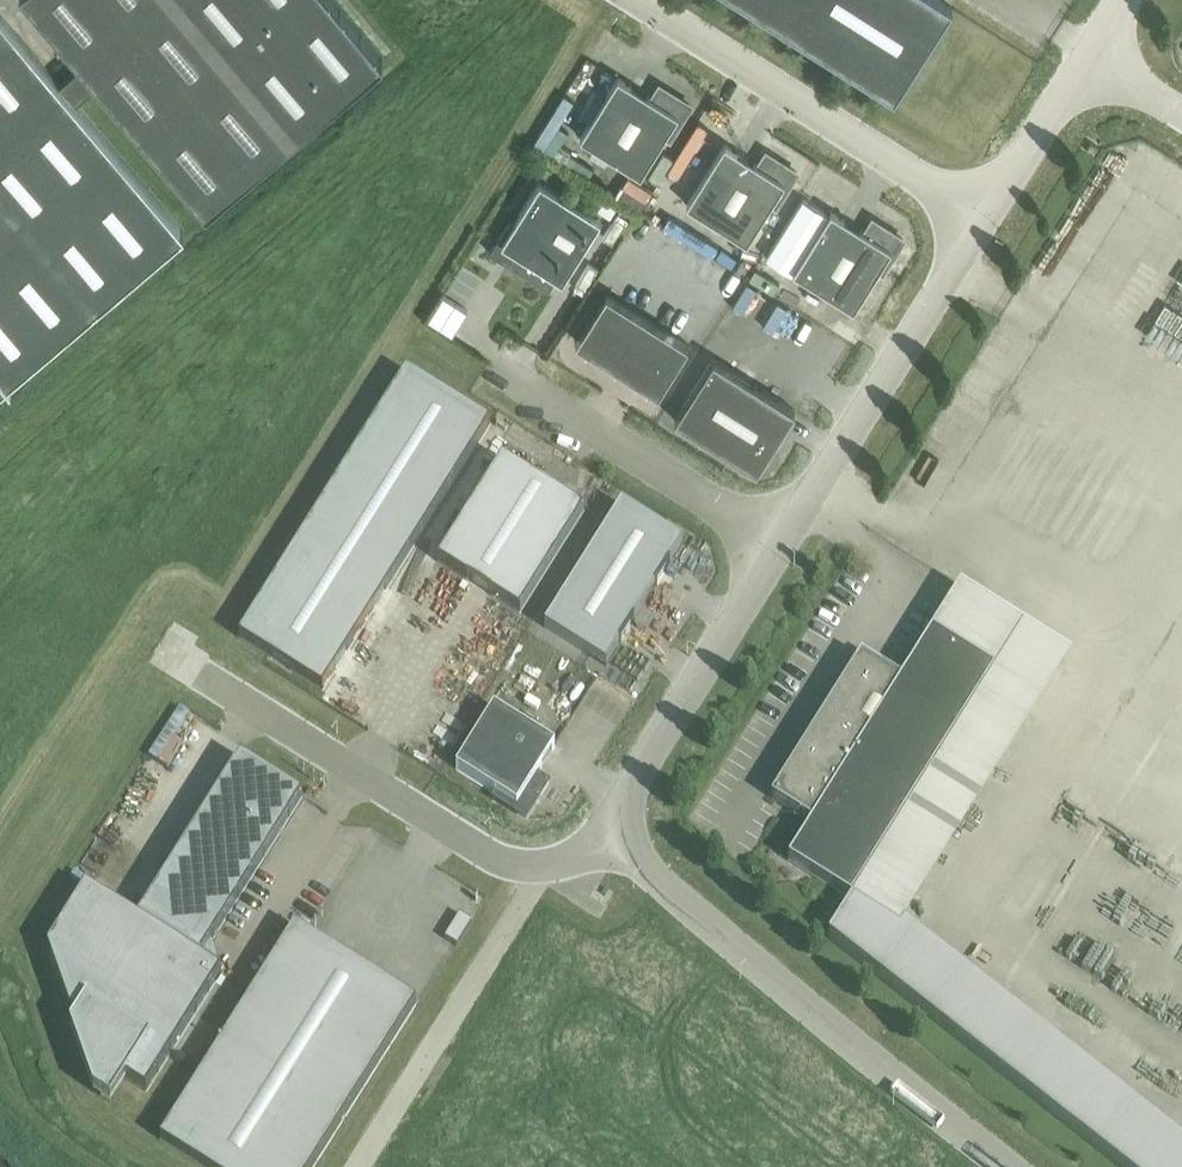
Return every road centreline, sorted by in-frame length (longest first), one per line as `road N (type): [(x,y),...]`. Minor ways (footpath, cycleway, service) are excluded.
road 1 (unclassified): [(1022,1166),(598,834)]
road 2 (unclassified): [(598,834),(550,868),(502,866),(180,662)]
road 3 (unclassified): [(984,219),(638,0)]
road 4 (unclassified): [(984,219),(778,548)]
road 5 (unclassified): [(778,548),(598,834)]
road 6 (unclassified): [(504,377),(778,548)]
road 7 (unclassified): [(1086,58),(984,219)]

